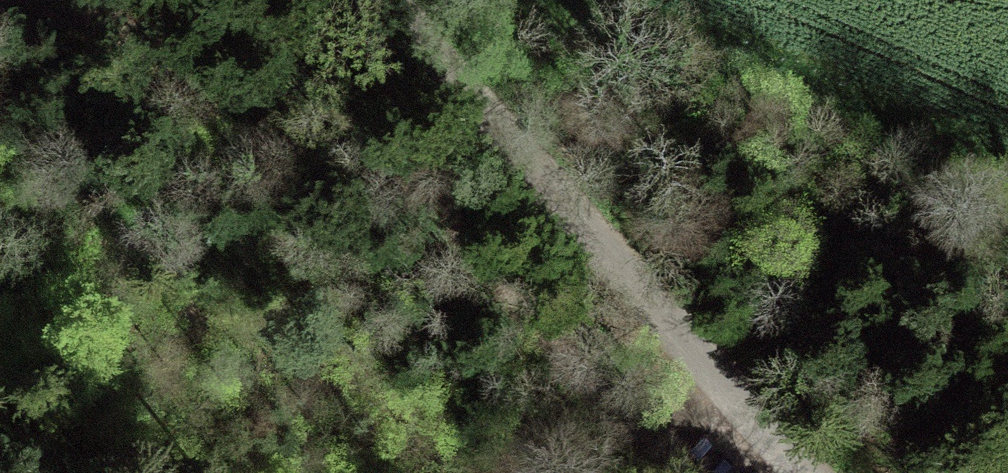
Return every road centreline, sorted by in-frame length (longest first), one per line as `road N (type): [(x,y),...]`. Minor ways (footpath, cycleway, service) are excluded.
road 1 (track): [(779,449),(683,448),(367,138),(199,75),(58,0)]
road 2 (residential): [(388,0),(510,154),(800,472)]

